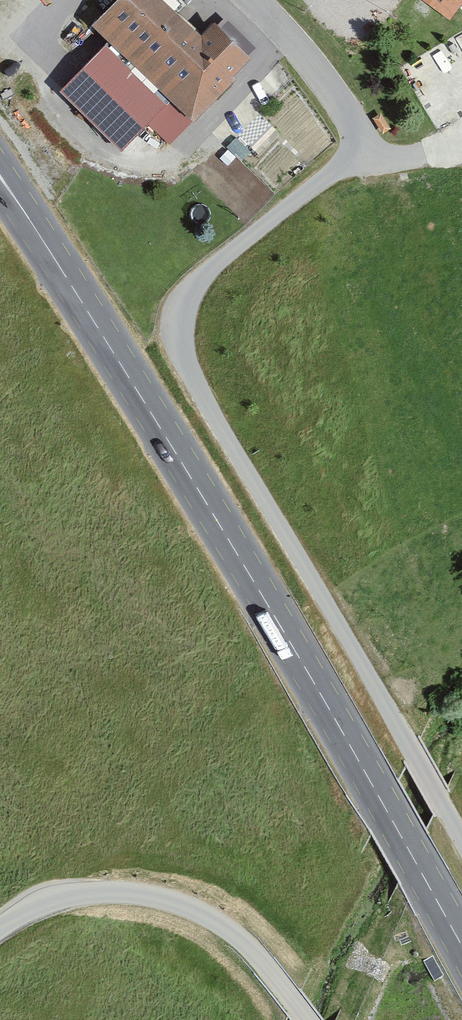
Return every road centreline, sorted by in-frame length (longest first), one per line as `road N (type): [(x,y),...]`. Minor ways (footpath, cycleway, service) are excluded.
road 1 (unclassified): [(250,0),(348,116),(355,148),(205,275),(184,308),(180,341),(197,387),(461,840)]
road 2 (secondary): [(461,948),(280,624),(0,180)]
road 3 (unclassified): [(307,1019),(236,936),(168,900),(74,896),(0,933)]

